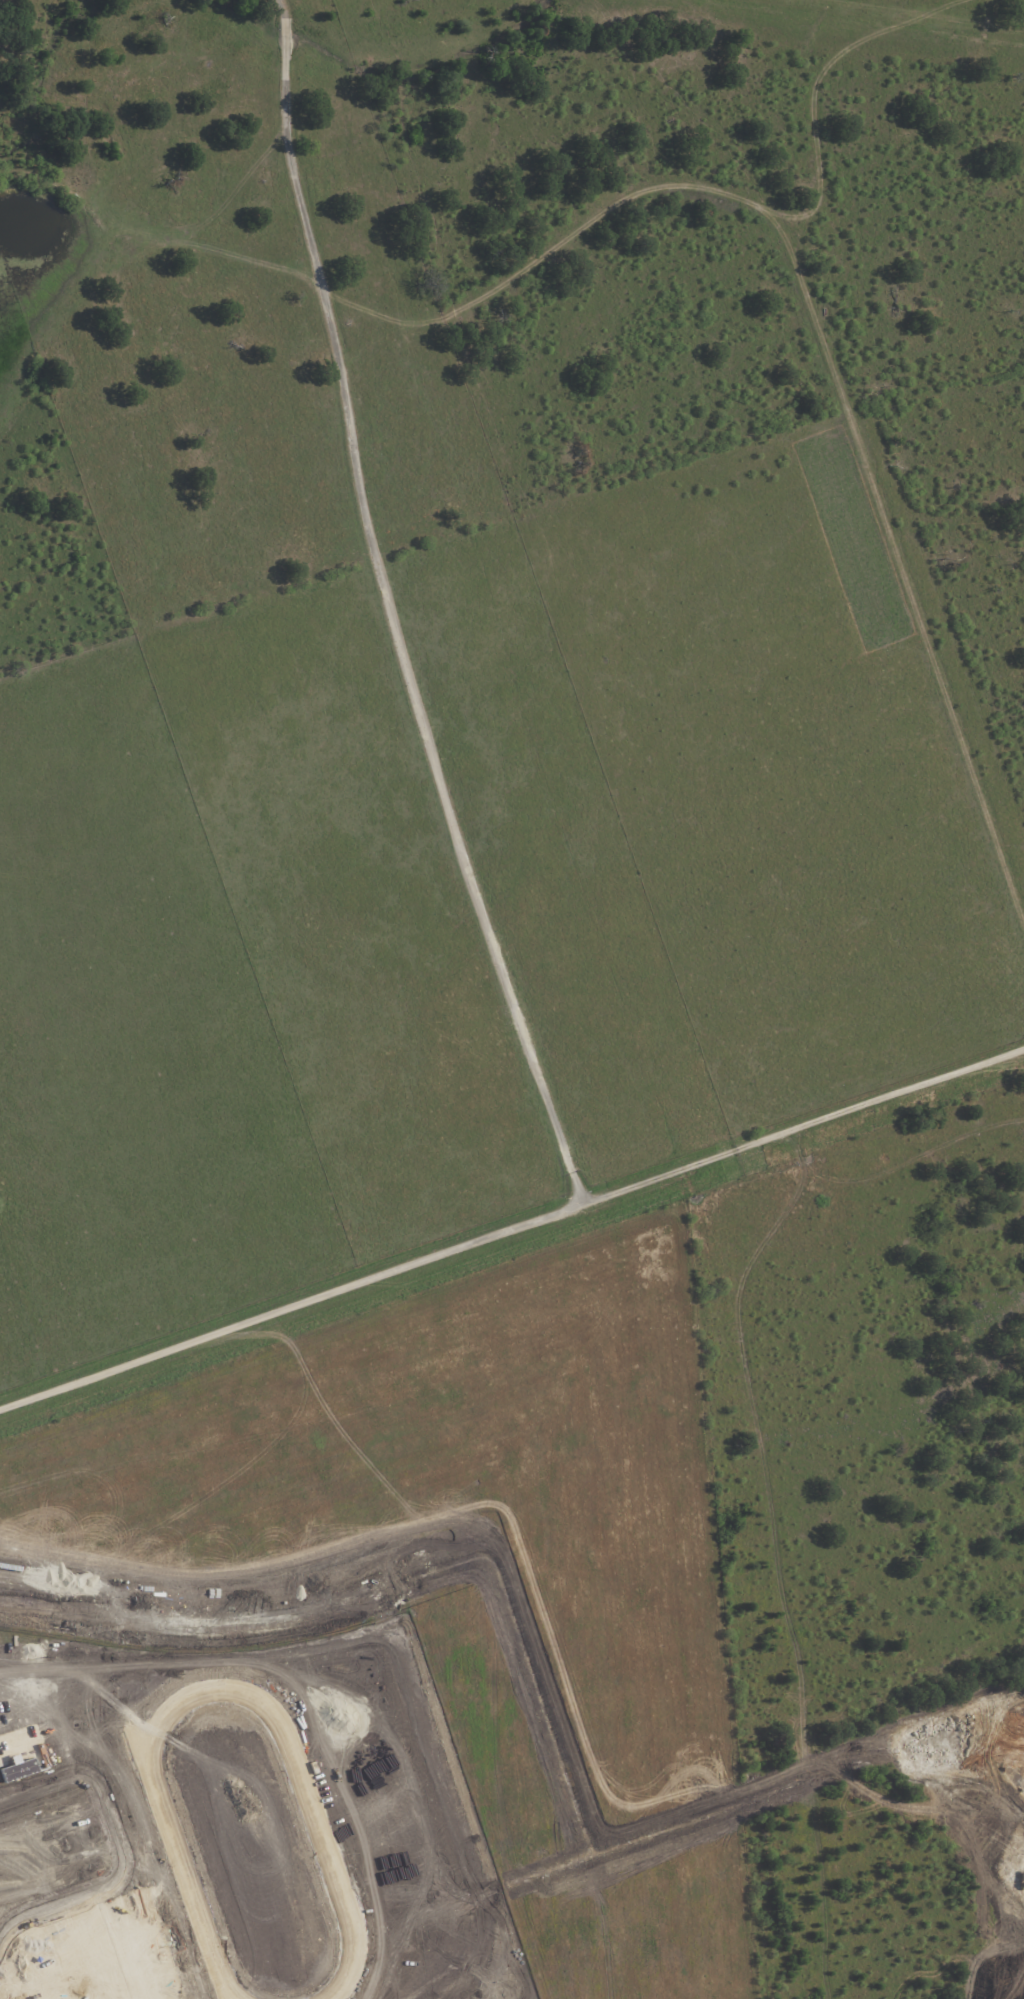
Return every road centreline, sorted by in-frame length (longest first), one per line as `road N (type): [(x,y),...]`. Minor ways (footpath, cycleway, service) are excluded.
road 1 (track): [(587,1199),(452,801),(361,469),(328,275),(299,167),(284,0)]
road 2 (track): [(1023,1041),(0,1407)]
road 3 (residential): [(1023,1354),(325,1599),(183,1618),(0,1595)]
road 4 (residential): [(749,1453),(841,1717),(872,1781),(923,1850)]
road 5 (residential): [(649,1998),(637,1966),(845,1892),(923,1850)]
road 6 (residential): [(868,1410),(936,1556),(962,1564),(1023,1529)]
road 7 (residential): [(923,1850),(1023,1995)]
road 8 (residential): [(1023,423),(963,500),(936,566)]

